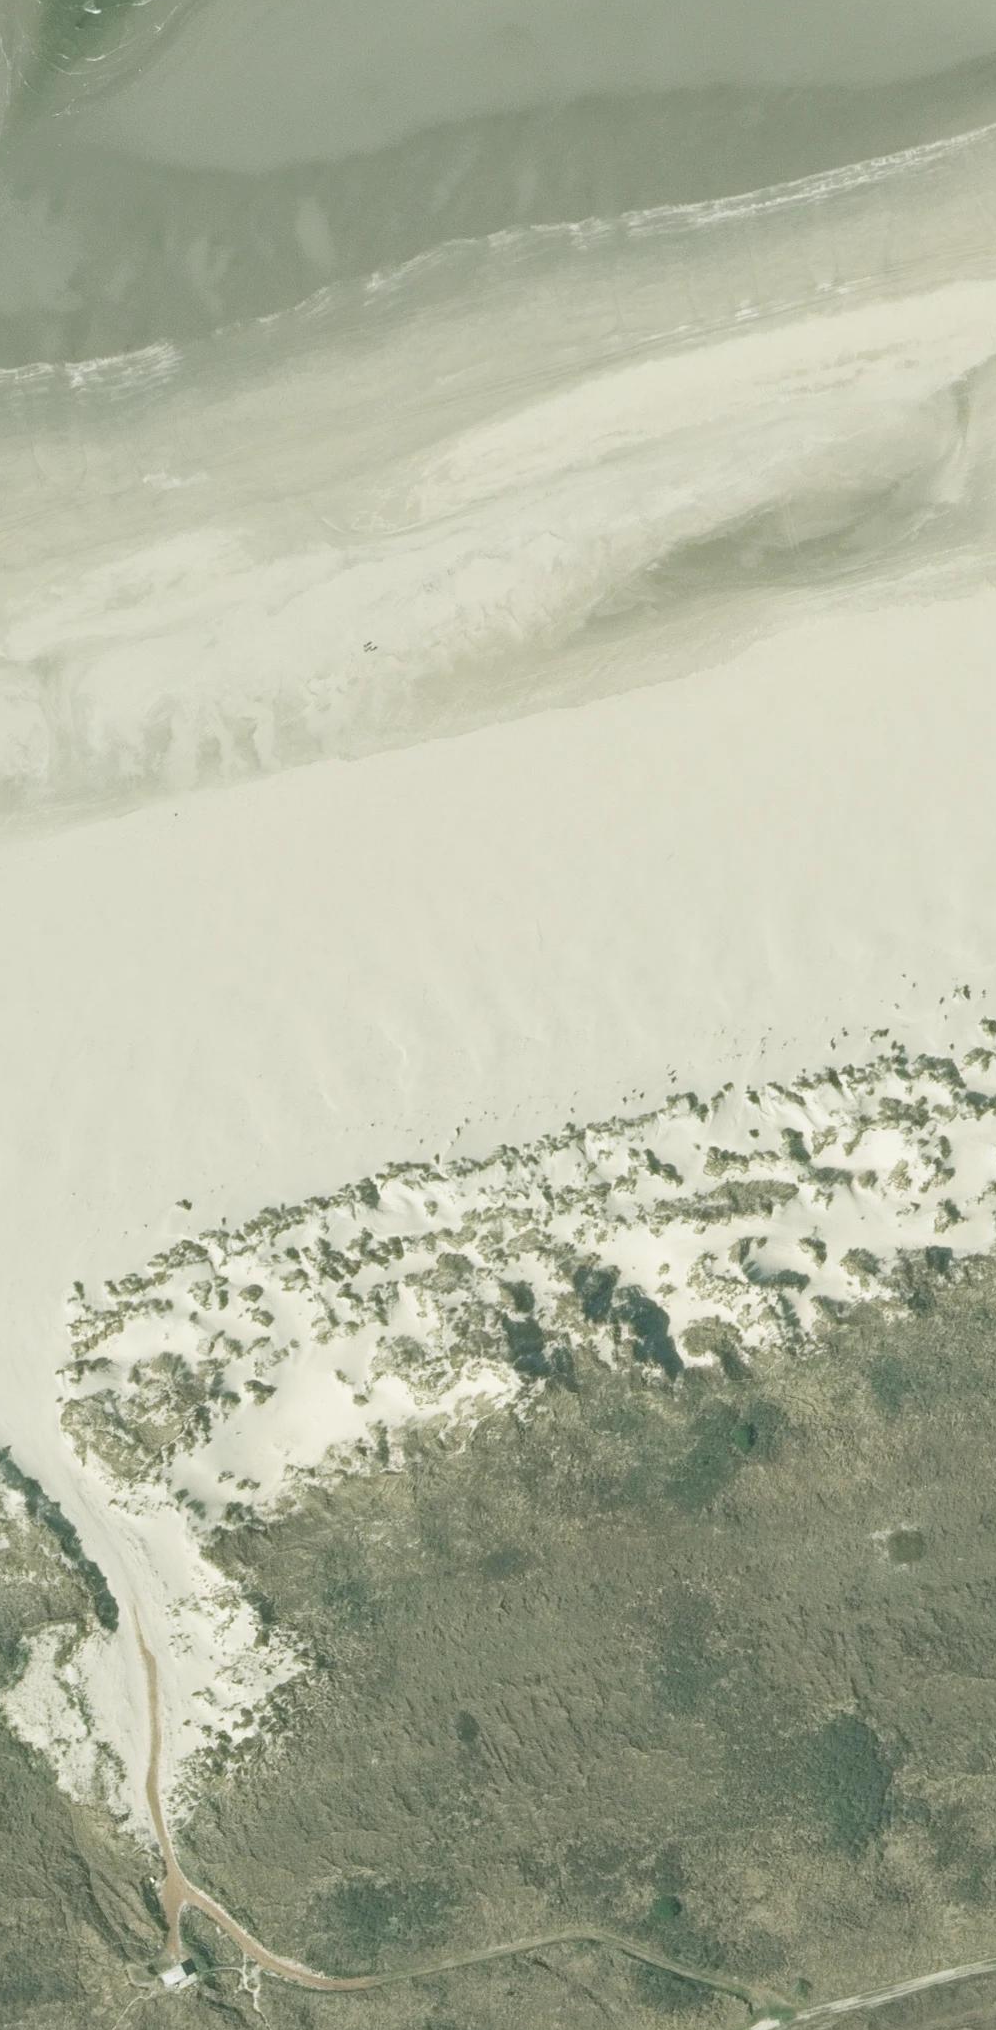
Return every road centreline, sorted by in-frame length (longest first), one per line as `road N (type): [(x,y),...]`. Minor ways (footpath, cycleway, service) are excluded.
road 1 (track): [(774,2022),(738,1989),(594,1937),(548,1939),(345,1985),(269,1964),(179,1879),(160,1838),(142,1649),(111,1560),(0,1381)]
road 2 (track): [(774,2022),(995,1965)]

